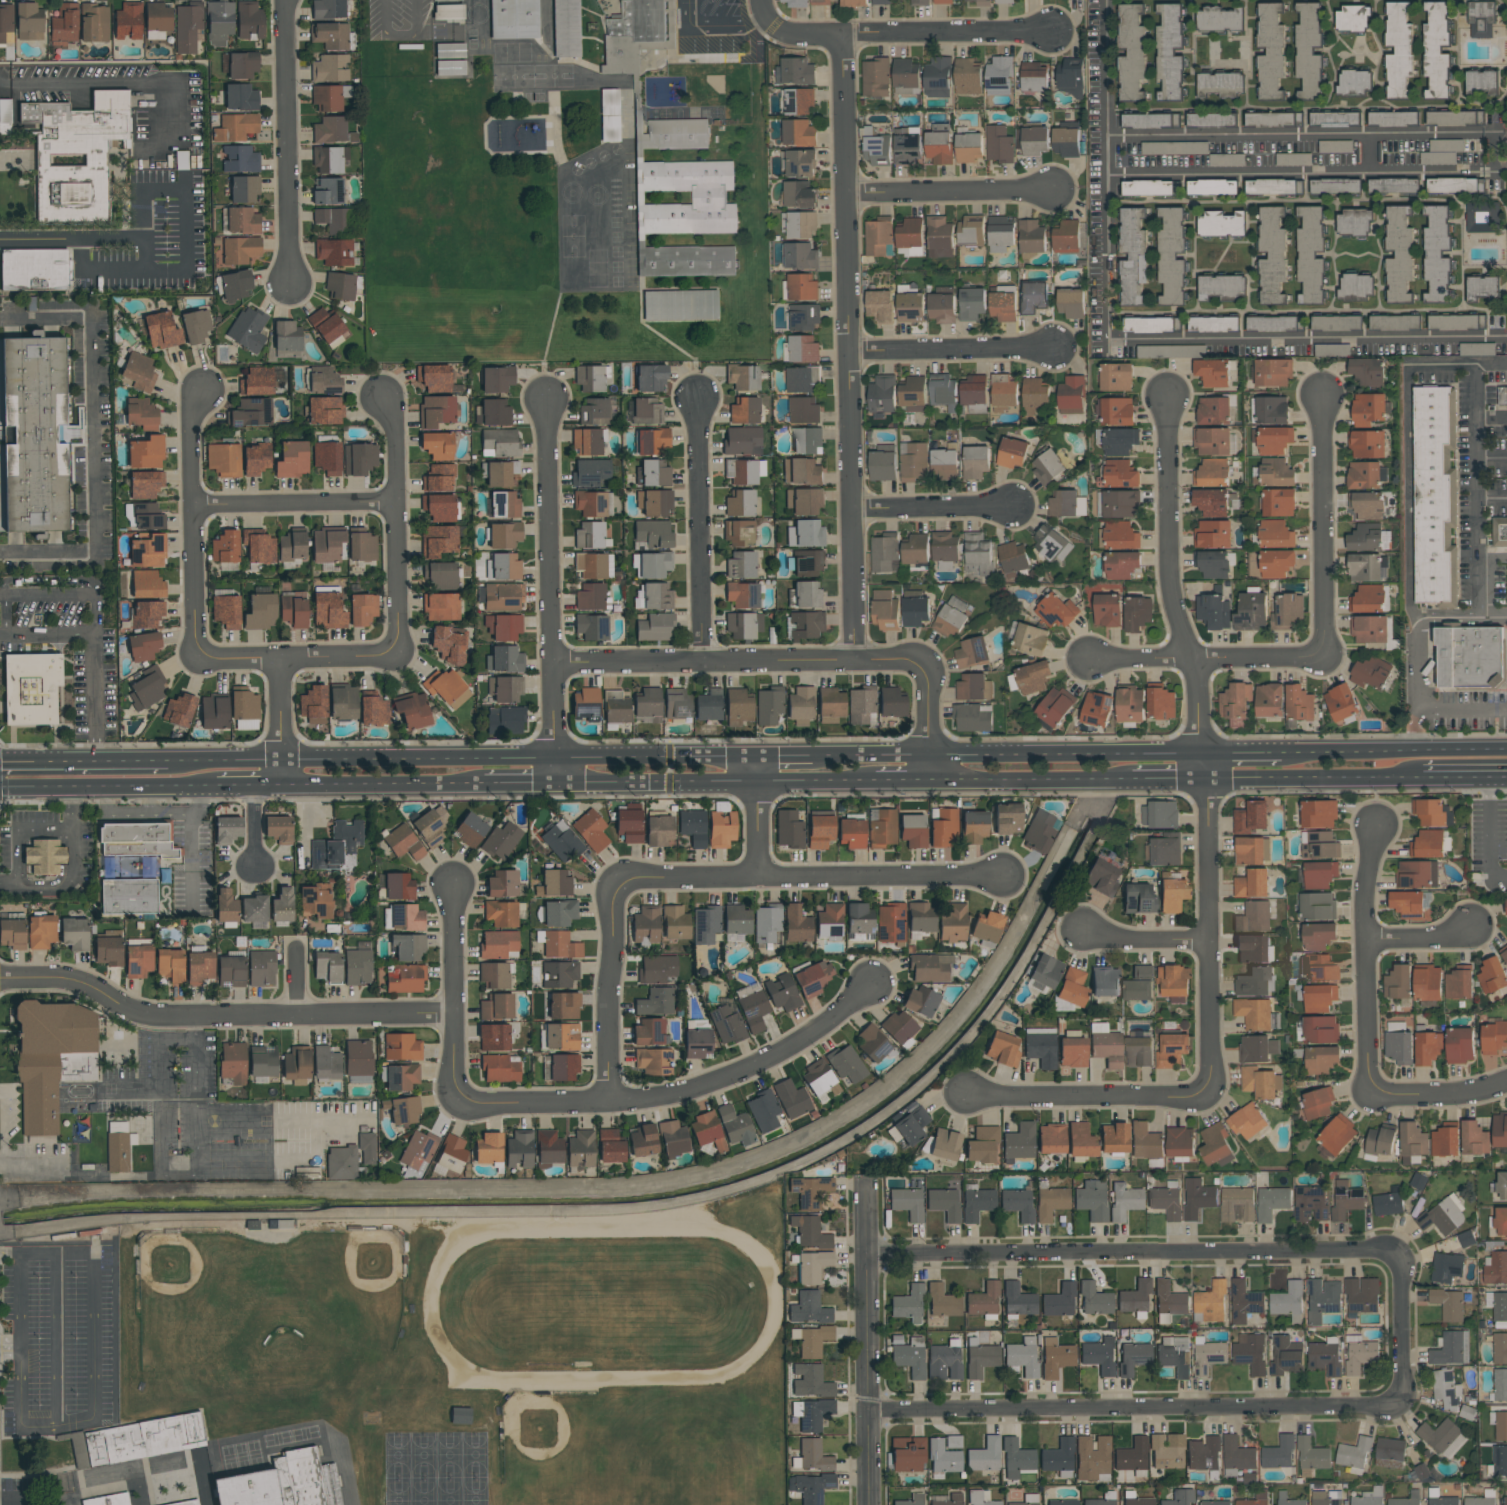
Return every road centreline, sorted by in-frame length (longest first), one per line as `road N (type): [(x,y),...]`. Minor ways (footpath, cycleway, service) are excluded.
road 1 (residential): [(866,1258),(1374,1249),(1398,1257),(1404,1279),(1404,1384),(1385,1403),(868,1413)]
road 2 (residential): [(1207,1089),(1205,780),(1193,659),(1169,573),(1166,395)]
road 3 (residential): [(843,36),(857,661)]
road 4 (primary): [(757,758),(165,764)]
road 5 (residential): [(0,978),(74,980),(141,1015),(172,1019),(453,1011)]
road 6 (residential): [(455,1106),(664,1095),(766,1062),(870,985)]
road 7 (primary): [(1203,752),(815,758)]
road 8 (residential): [(546,402),(552,786)]
road 9 (residential): [(619,883),(665,876),(1002,877)]
road 10 (primary): [(552,786),(931,783)]
road 11 (residential): [(551,664),(857,661),(922,669)]
road 12 (residential): [(865,1190),(869,1504)]
road 13 (residential): [(767,22),(796,35),(1052,30)]
road 14 (residential): [(289,0),(289,281)]
road 15 (residential): [(201,390),(192,408),(198,658)]
road 16 (residential): [(1376,1087),(1366,881),(1379,822)]
road 17 (residential): [(698,400),(704,662)]
road 18 (residential): [(1324,653),(1323,396)]
road 19 (residential): [(386,400),(394,418),(398,655)]
road 20 (residential): [(968,1095),(1179,1099),(1207,1089)]
road 21 (residential): [(1324,653),(1088,659)]
road 22 (primary): [(1506,750),(1280,752)]
road 23 (primary): [(0,790),(223,787)]
road 24 (residential): [(619,883),(608,1101)]
road 25 (residential): [(452,888),(455,1106)]
road 26 (primary): [(1205,780),(1422,778)]
road 27 (residential): [(849,351),(1060,346)]
road 28 (residential): [(845,194),(1052,190)]
road 29 (primary): [(281,787),(486,786)]
road 30 (primary): [(931,783),(1132,782)]
road 31 (residential): [(198,658),(398,655)]
road 32 (residential): [(195,506),(395,503)]
road 33 (residential): [(852,508),(1010,506)]
road 34 (residential): [(1506,1081),(1455,1093),(1393,1095),(1376,1087)]
road 35 (residential): [(278,658),(281,787)]
road 36 (residential): [(1086,929),(1114,938),(1208,938)]
road 37 (residential): [(757,758),(759,878)]

